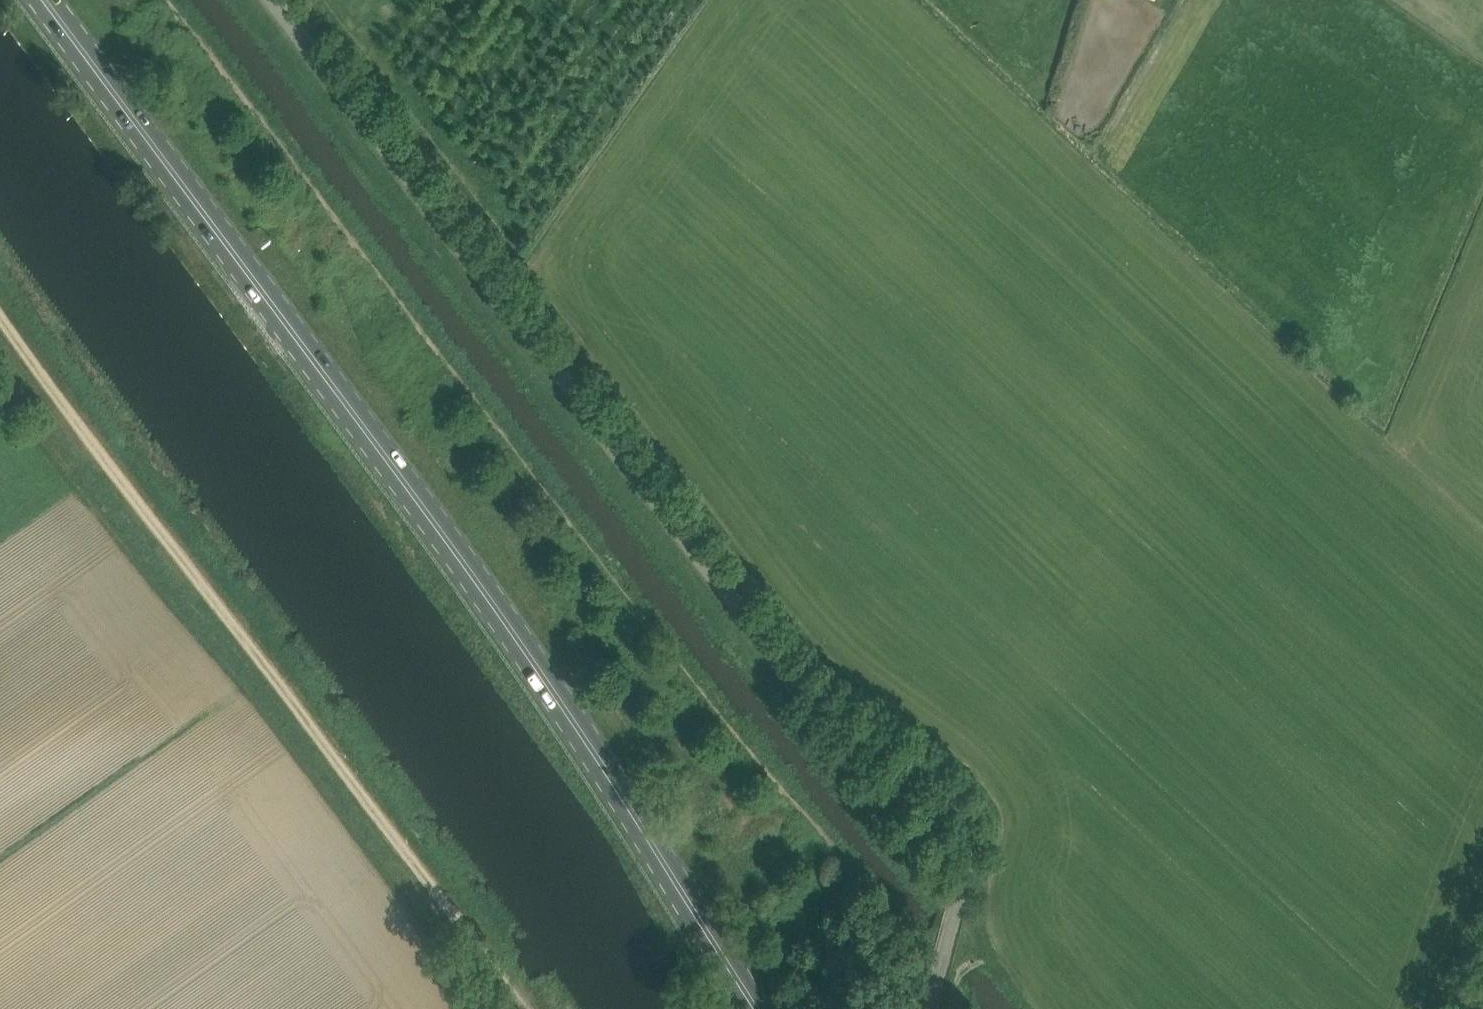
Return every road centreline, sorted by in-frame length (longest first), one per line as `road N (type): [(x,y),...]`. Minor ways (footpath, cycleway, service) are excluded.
road 1 (unclassified): [(932,1008),(967,889),(970,845),(953,809),(911,760),(856,725),(750,623),(271,0)]
road 2 (primary): [(762,1008),(536,666),(43,0)]
road 3 (track): [(0,292),(527,1008)]

